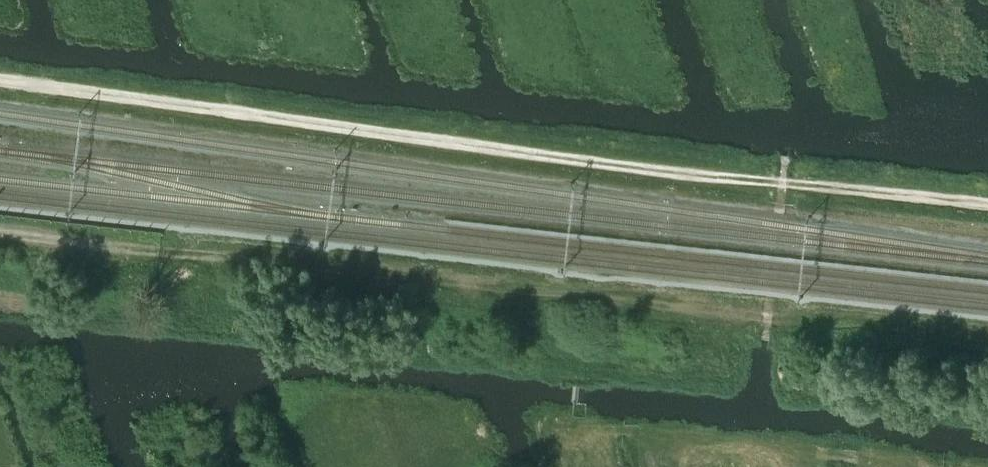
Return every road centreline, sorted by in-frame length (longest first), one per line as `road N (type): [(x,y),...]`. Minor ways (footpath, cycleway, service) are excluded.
road 1 (track): [(987,205),(666,171),(0,81)]
road 2 (track): [(0,232),(987,341)]

